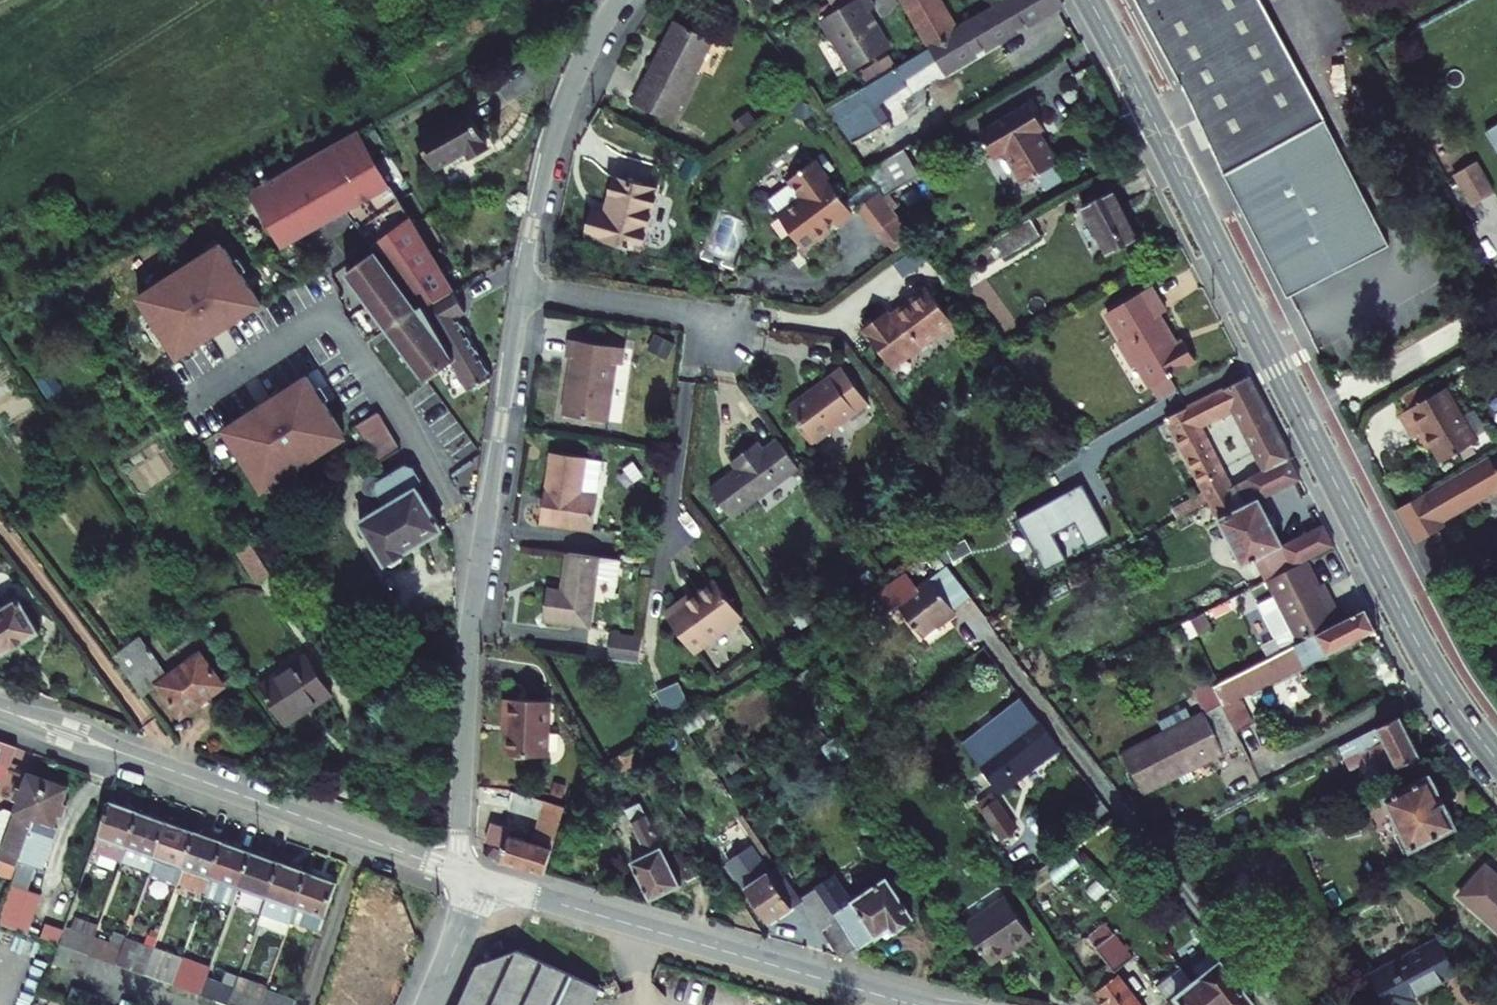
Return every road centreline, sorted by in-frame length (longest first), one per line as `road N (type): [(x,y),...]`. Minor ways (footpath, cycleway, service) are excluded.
road 1 (secondary): [(1496,758),(1412,630),(1089,0)]
road 2 (unclassified): [(458,873),(470,665),(521,288)]
road 3 (residential): [(0,710),(458,873)]
road 4 (residential): [(482,881),(908,1004)]
road 5 (unclassified): [(521,288),(558,120),(619,0)]
road 6 (residential): [(521,288),(678,312),(715,332)]
road 7 (residential): [(430,1004),(482,881)]

